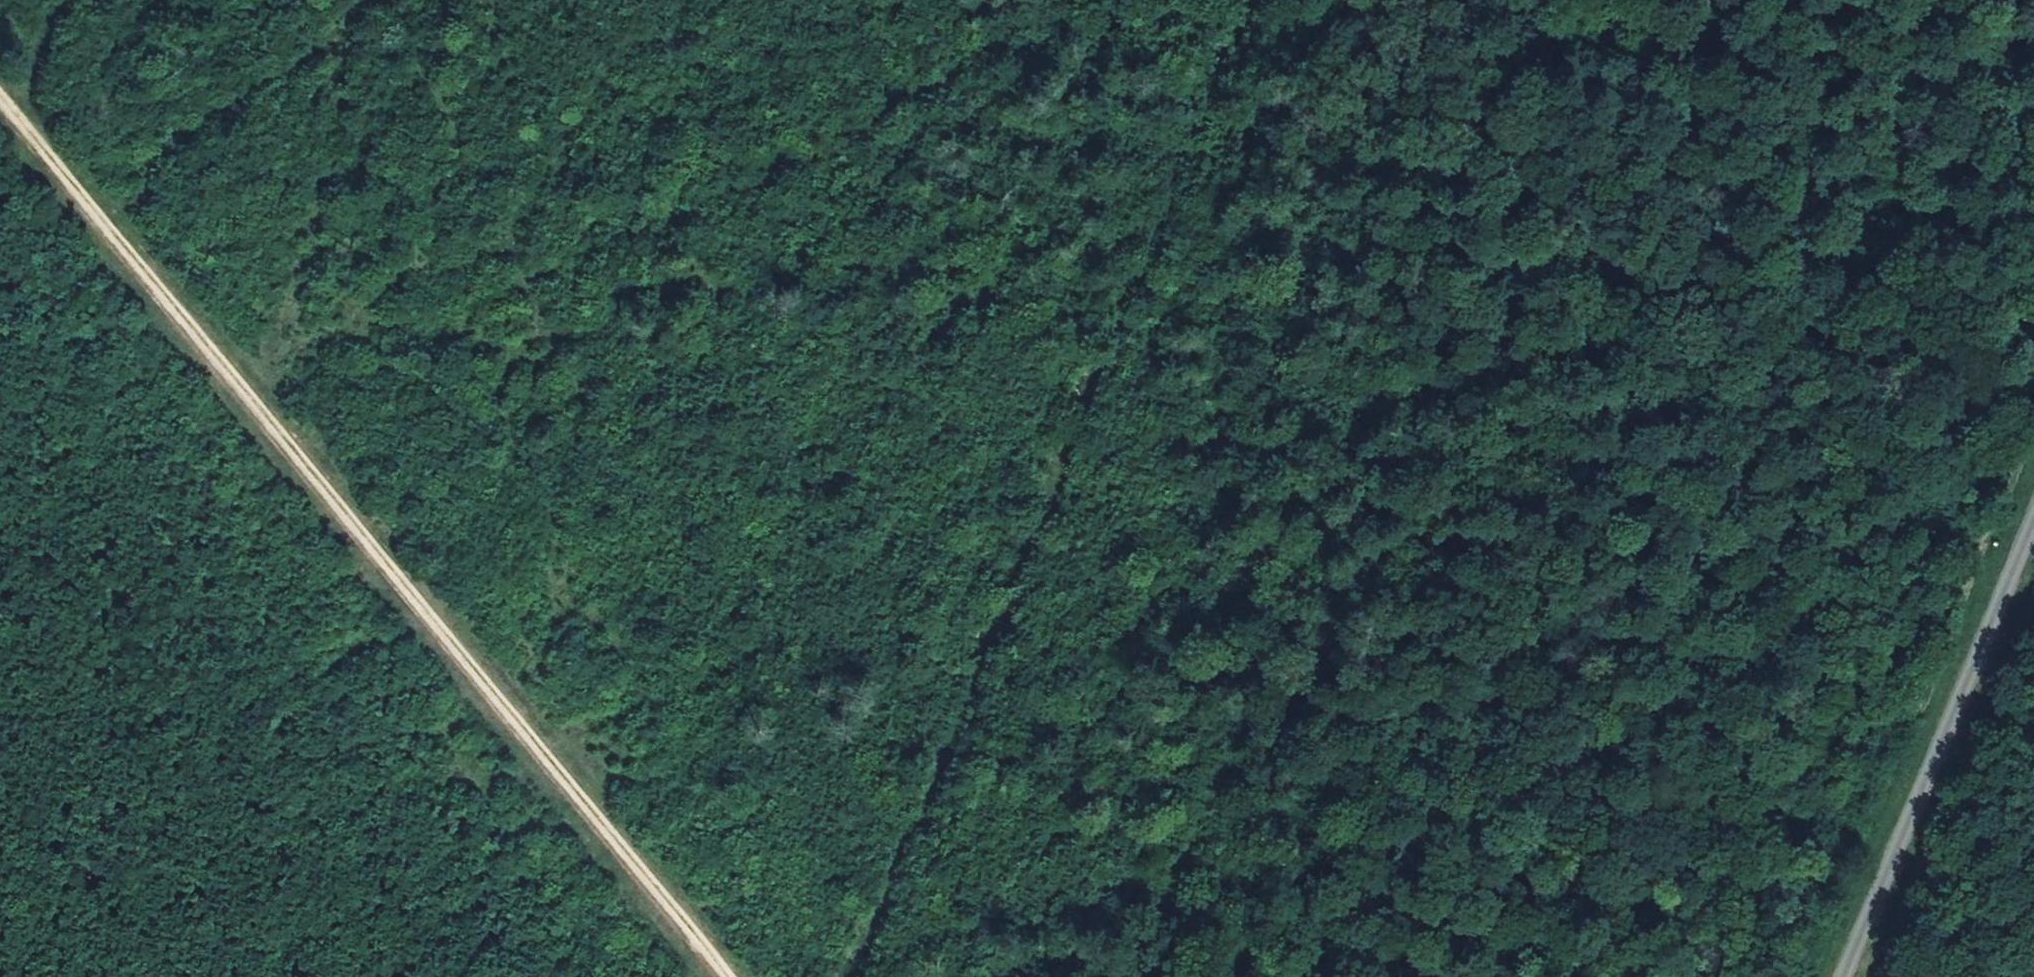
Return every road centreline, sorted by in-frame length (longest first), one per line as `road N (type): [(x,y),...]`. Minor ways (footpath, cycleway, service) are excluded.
road 1 (track): [(722,976),(0,93)]
road 2 (unclassified): [(2033,538),(1851,976)]

